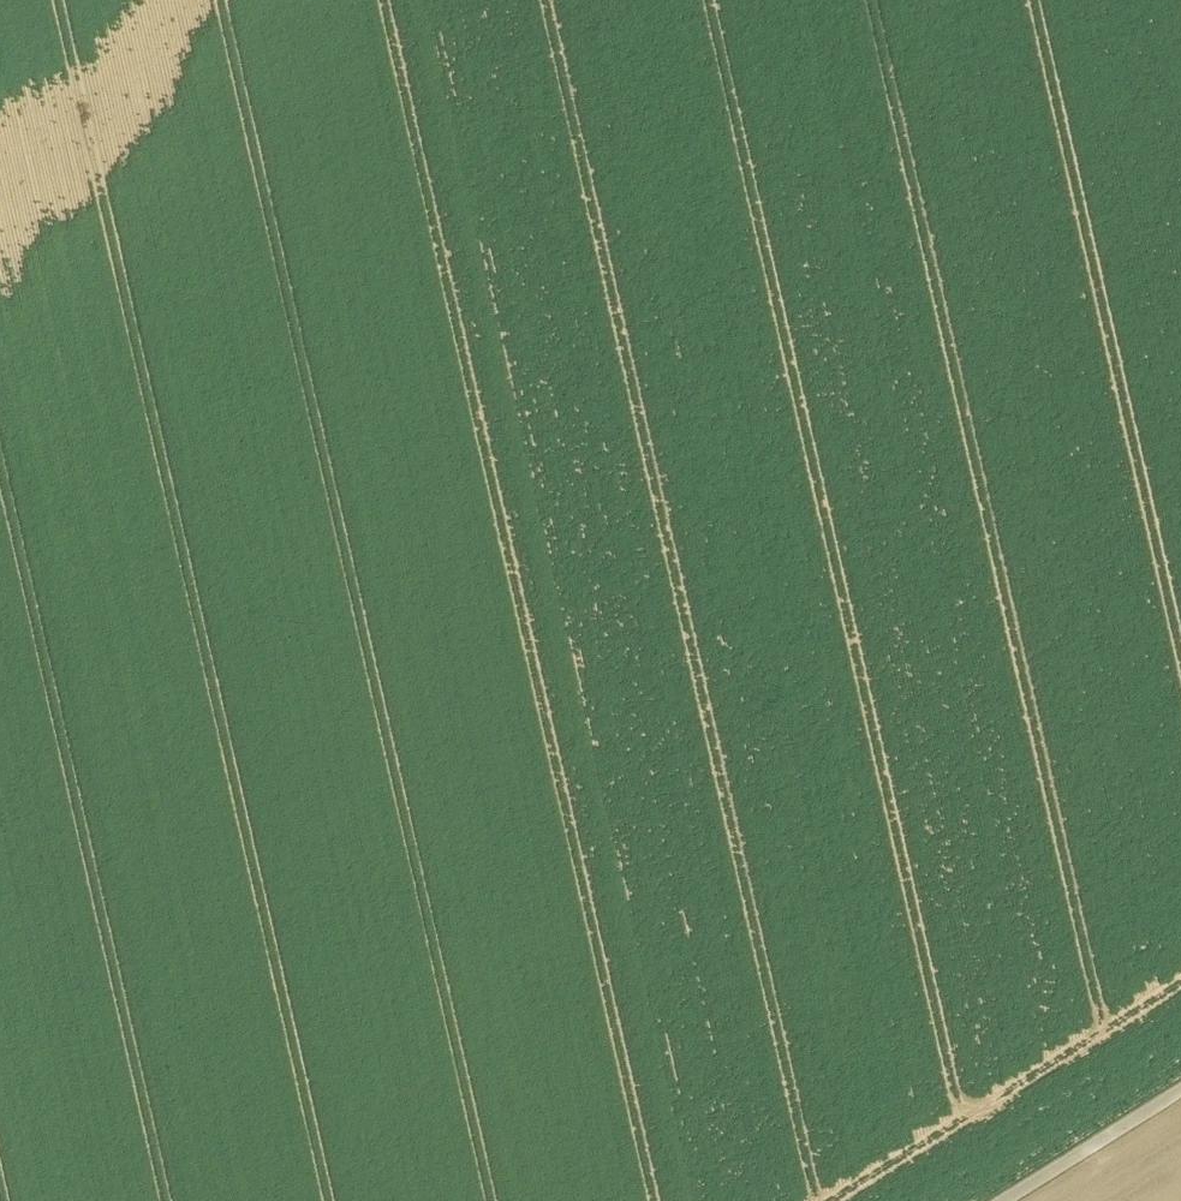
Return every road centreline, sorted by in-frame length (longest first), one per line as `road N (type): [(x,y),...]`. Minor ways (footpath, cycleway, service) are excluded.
road 1 (track): [(1017,1200),(1180,1098)]

